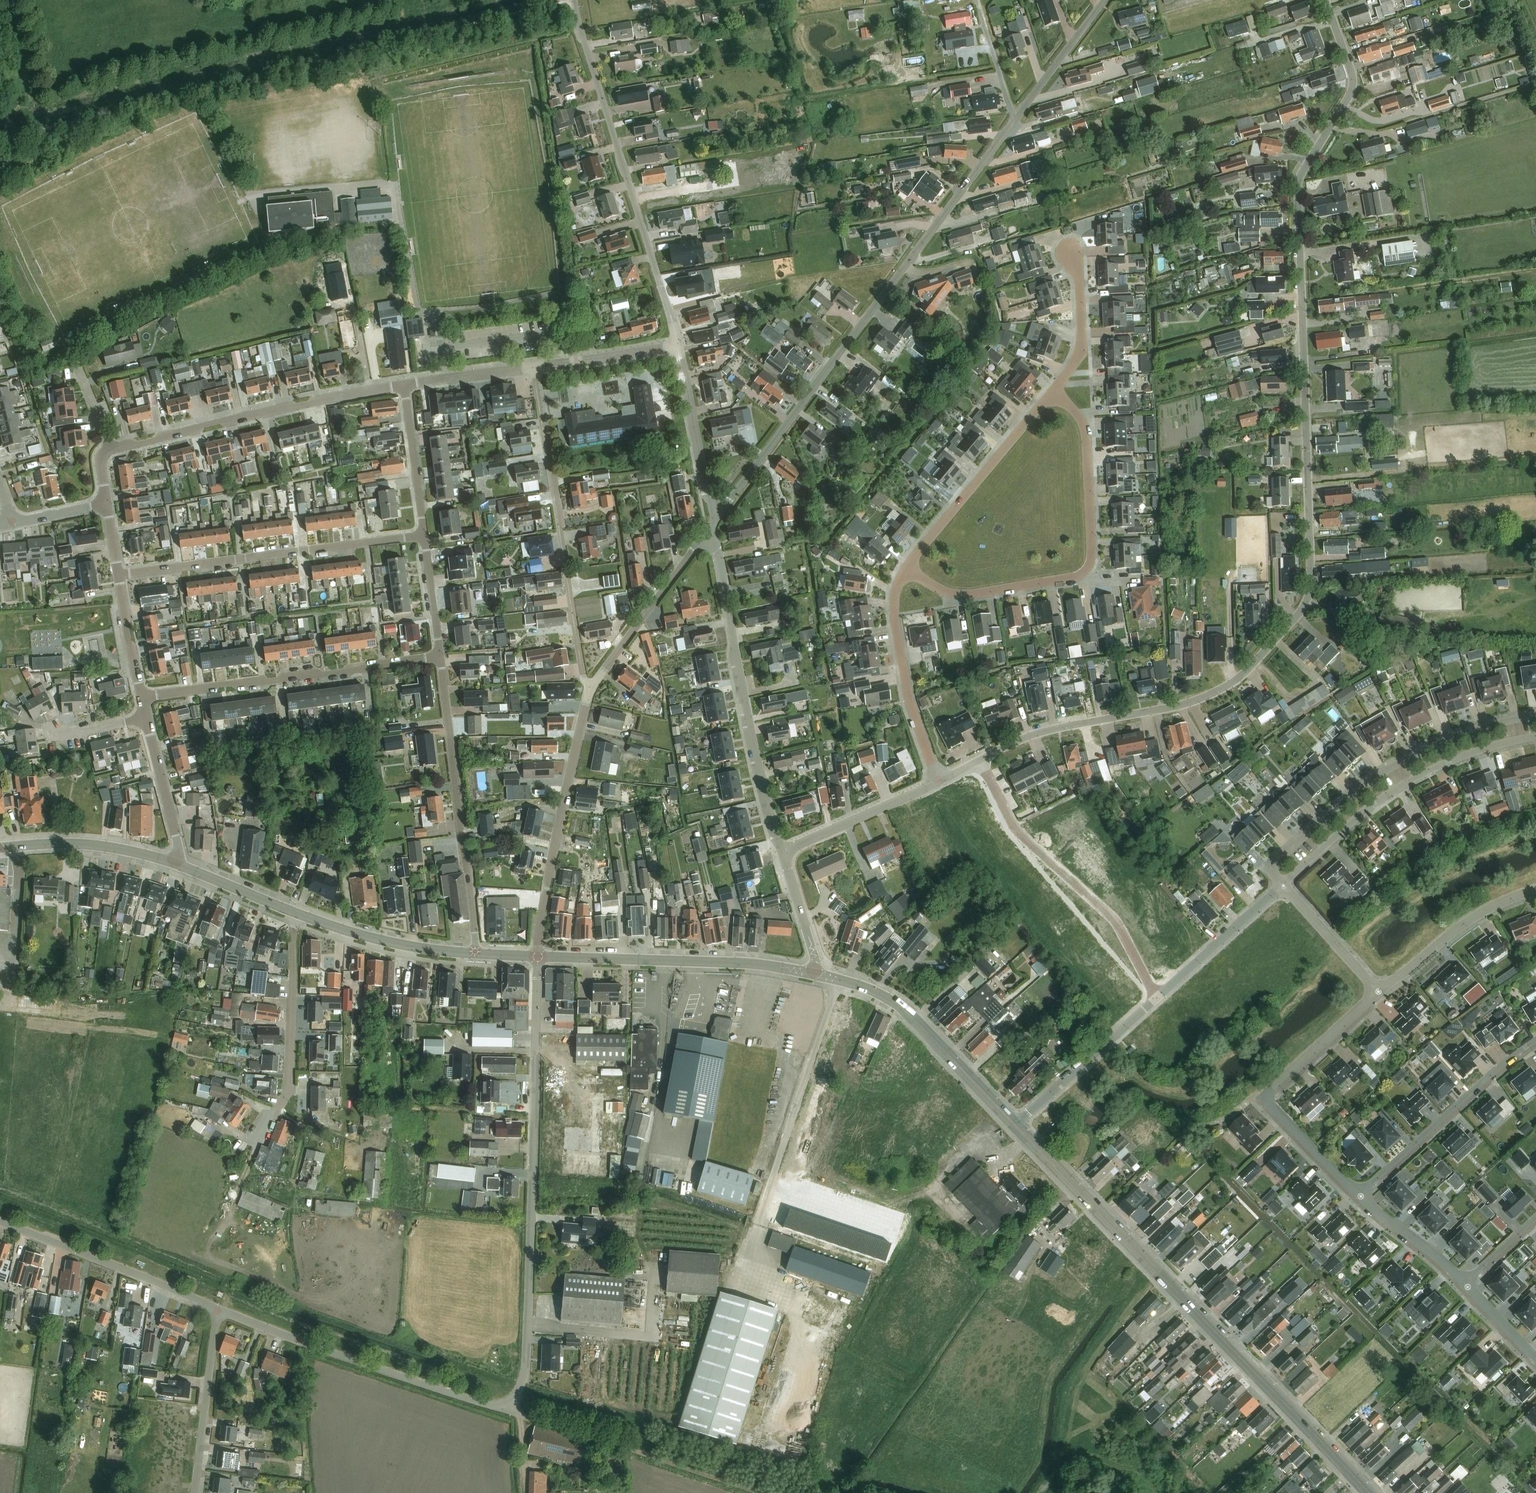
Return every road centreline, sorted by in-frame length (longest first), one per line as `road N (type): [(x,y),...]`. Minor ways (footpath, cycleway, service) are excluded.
road 1 (residential): [(980,761),(1041,733),(1163,710),(1226,687),(1307,605),(1297,181),(1352,90),(1325,0)]
road 2 (tertiary): [(1369,1492),(1014,1125)]
road 3 (residential): [(713,526),(1013,123)]
road 4 (residential): [(509,1411),(527,1340),(536,957)]
road 5 (residential): [(1053,392),(1083,423),(1092,545),(1086,572),(971,595),(948,594),(904,569)]
road 6 (residential): [(677,347),(574,0)]
road 7 (residential): [(779,853),(713,526)]
road 8 (residential): [(586,698),(532,369)]
road 9 (unclassified): [(1283,886),(1273,865),(1381,773),(1479,727),(1535,716)]
road 10 (residential): [(509,1411),(215,1309)]
road 11 (unclassified): [(118,576),(423,537)]
road 12 (residential): [(141,698),(440,658)]
road 13 (residential): [(109,450),(403,385)]
road 14 (unclassified): [(1156,999),(1113,920),(1014,827),(980,761)]
road 15 (residential): [(476,954),(440,658)]
road 16 (unclassified): [(1283,886),(1399,788),(1481,751),(1535,739)]
road 17 (unclassified): [(1358,1196),(1264,1101),(1378,992)]
road 18 (tertiary): [(813,975),(745,964),(536,957)]
road 19 (residential): [(536,957),(586,698)]
road 20 (tertiary): [(1014,1125),(892,1001),(813,975)]
road 21 (residential): [(257,1146),(287,1091),(294,913)]
road 22 (unclassified): [(1535,1040),(1358,1196)]
road 23 (residential): [(215,1309),(0,1222)]
road 24 (residential): [(904,569),(1053,392)]
road 25 (residential): [(939,783),(911,707),(896,627),(894,595),(904,569)]
road 26 (residential): [(586,698),(713,526)]
road 27 (unclassified): [(1014,1125),(1156,999)]
road 28 (unclassified): [(1378,992),(1461,926),(1535,890)]
road 29 (tertiary): [(476,954),(399,945),(294,913)]
road 30 (tertiary): [(182,867),(102,847),(0,849)]
road 31 (residential): [(194,1492),(215,1309)]
road 32 (residential): [(713,526),(677,347)]
road 33 (residential): [(779,853),(939,783)]
road 34 (unclassified): [(1156,999),(1283,886)]
road 35 (residential): [(1013,123),(1105,0)]
road 36 (residential): [(423,537),(403,385)]
road 37 (residential): [(182,867),(146,719)]
road 38 (residential): [(1053,392),(1081,353),(1078,270),(1067,252)]
road 39 (residential): [(532,369),(677,347)]
road 40 (unclassified): [(1378,992),(1283,886)]
road 41 (unclassified): [(1464,1284),(1358,1196)]
road 42 (residential): [(403,385),(532,369)]
road 43 (unclassified): [(1013,123),(976,0)]
road 44 (residential): [(813,975),(779,853)]
road 45 (residential): [(141,698),(118,576)]
road 46 (residential): [(440,658),(423,537)]
road 47 (tertiary): [(294,913),(182,867)]

